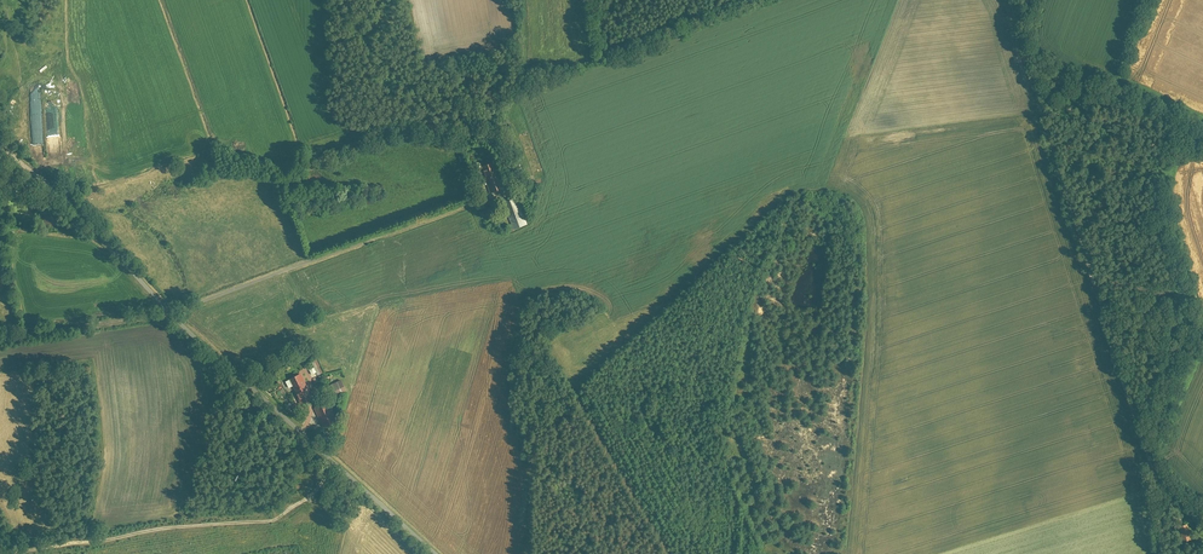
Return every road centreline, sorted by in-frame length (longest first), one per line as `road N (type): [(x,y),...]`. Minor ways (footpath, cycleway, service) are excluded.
road 1 (unclassified): [(434,553),(0,145)]
road 2 (track): [(1158,553),(1159,483),(1012,0)]
road 3 (track): [(478,202),(175,314),(0,338)]
road 4 (track): [(760,0),(513,92),(518,0)]
road 5 (track): [(10,553),(275,523),(338,468)]
road 6 (track): [(1028,51),(1202,132)]
road 7 (track): [(44,182),(41,137),(24,107),(10,30),(15,0)]

